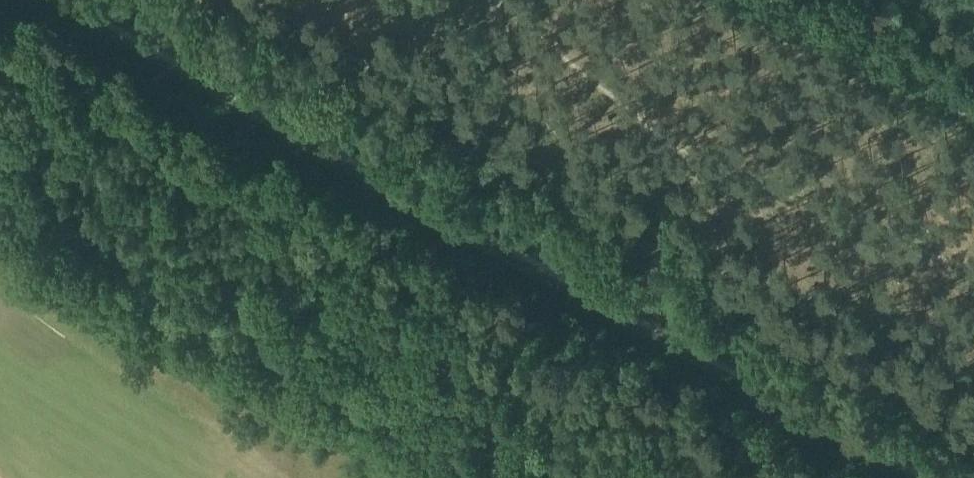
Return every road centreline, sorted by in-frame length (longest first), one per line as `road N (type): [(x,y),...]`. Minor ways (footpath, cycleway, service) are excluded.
road 1 (track): [(769,0),(973,112)]

